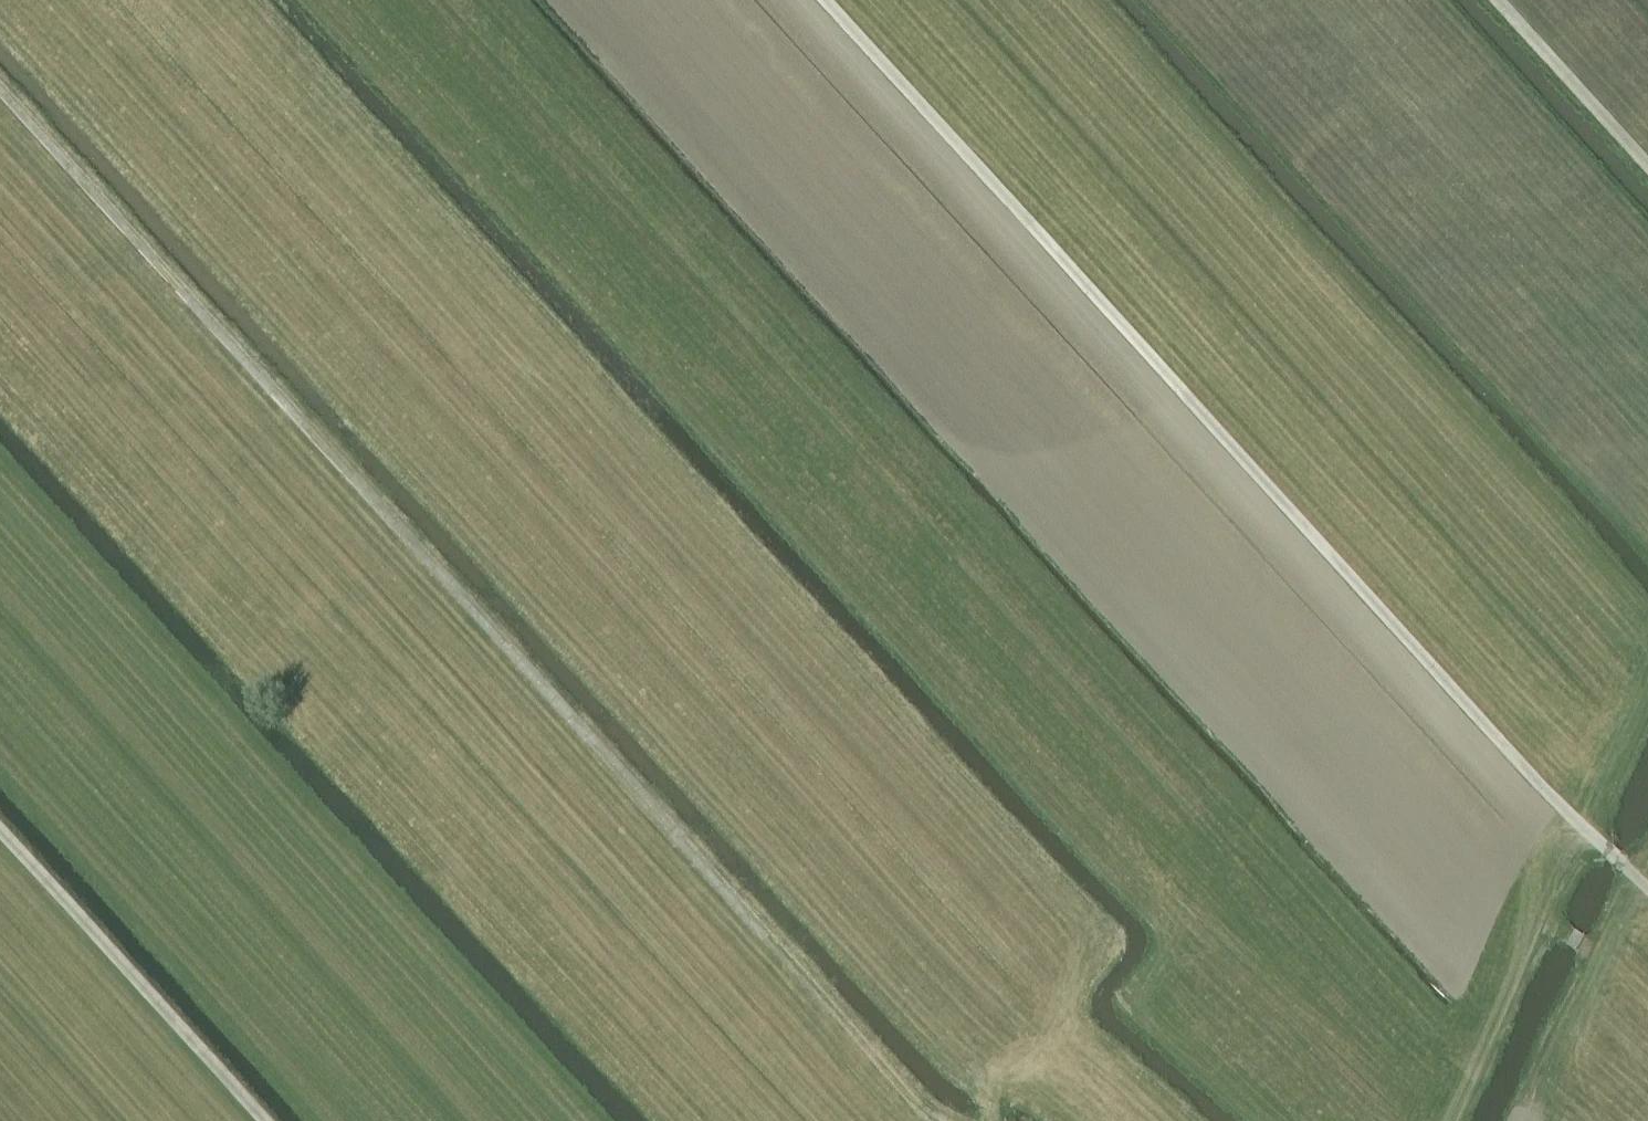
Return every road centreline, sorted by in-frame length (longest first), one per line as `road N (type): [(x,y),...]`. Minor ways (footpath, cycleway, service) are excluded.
road 1 (track): [(935,1120),(0,90)]
road 2 (track): [(1647,890),(1536,781),(827,0)]
road 3 (track): [(264,1120),(0,829)]
road 4 (track): [(1647,168),(1496,0)]

